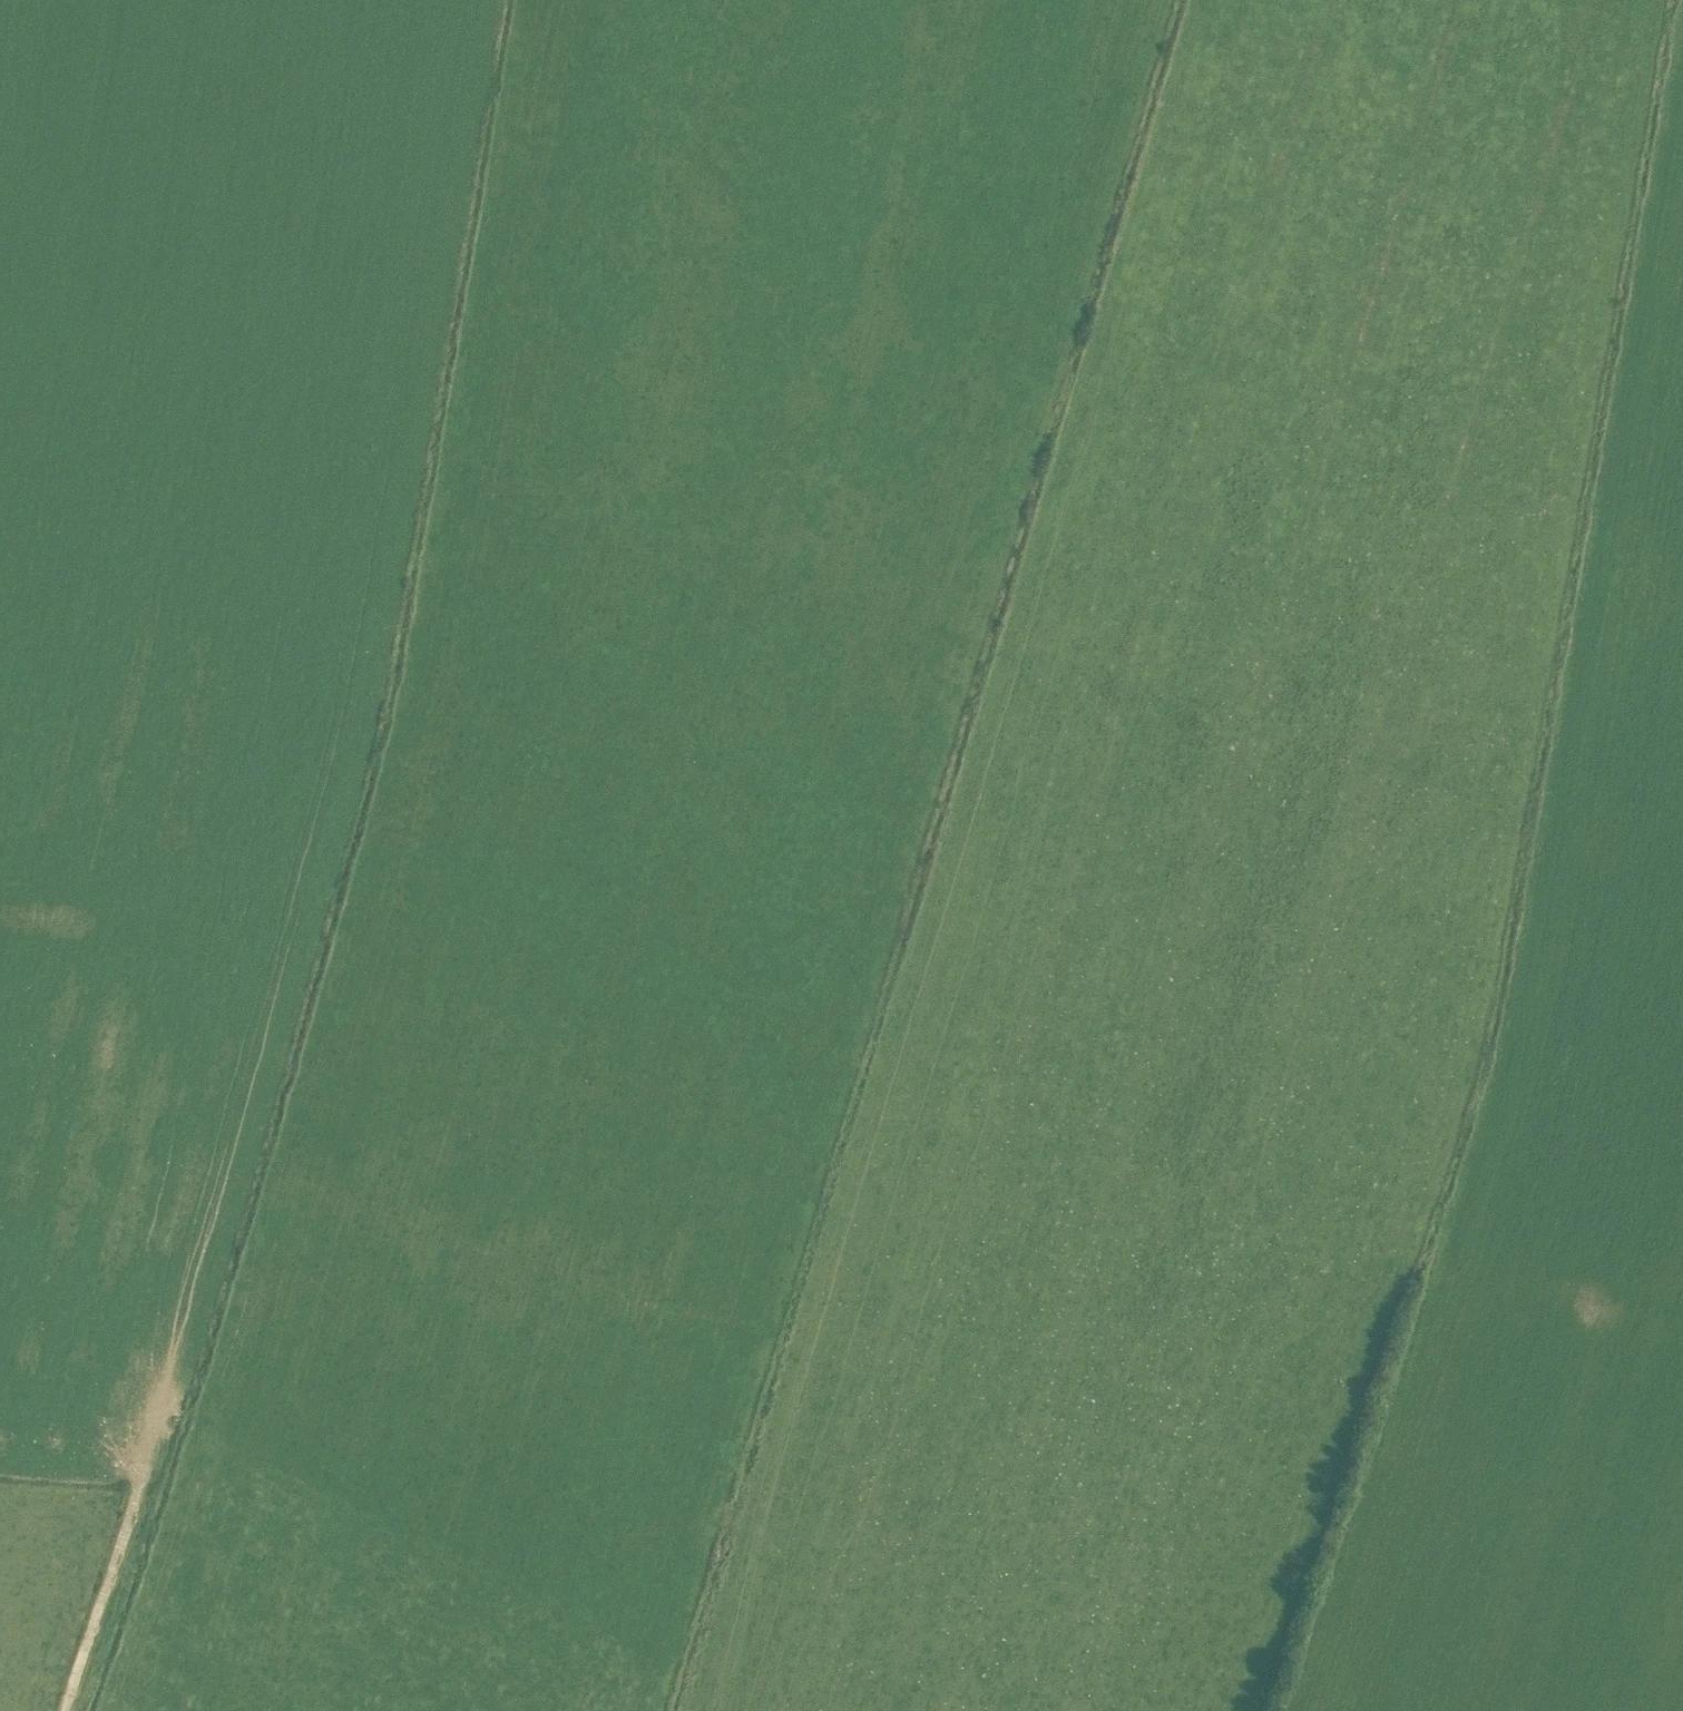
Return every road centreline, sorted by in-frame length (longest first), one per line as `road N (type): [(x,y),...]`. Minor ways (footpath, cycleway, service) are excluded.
road 1 (track): [(64,1710),(138,1496)]

